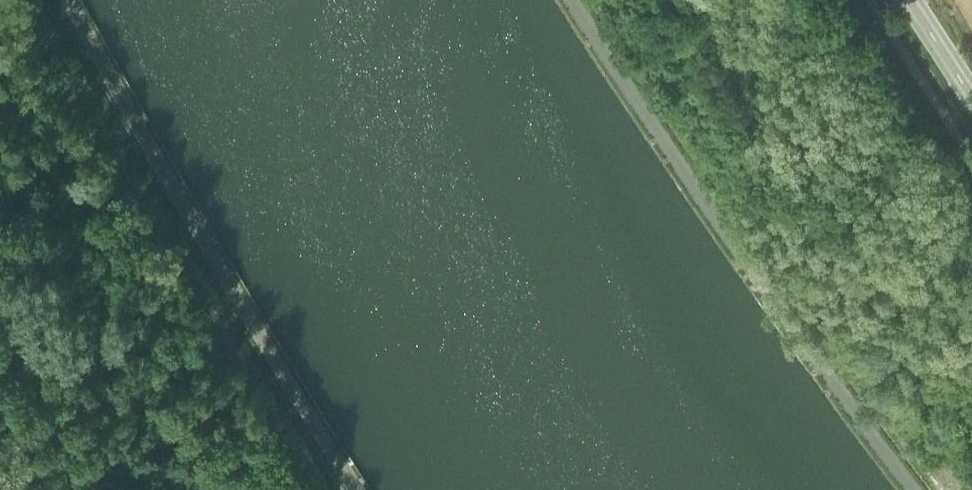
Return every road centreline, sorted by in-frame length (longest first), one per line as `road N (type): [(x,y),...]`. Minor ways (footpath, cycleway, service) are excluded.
road 1 (tertiary): [(971,111),(900,0)]
road 2 (track): [(0,383),(60,489)]

